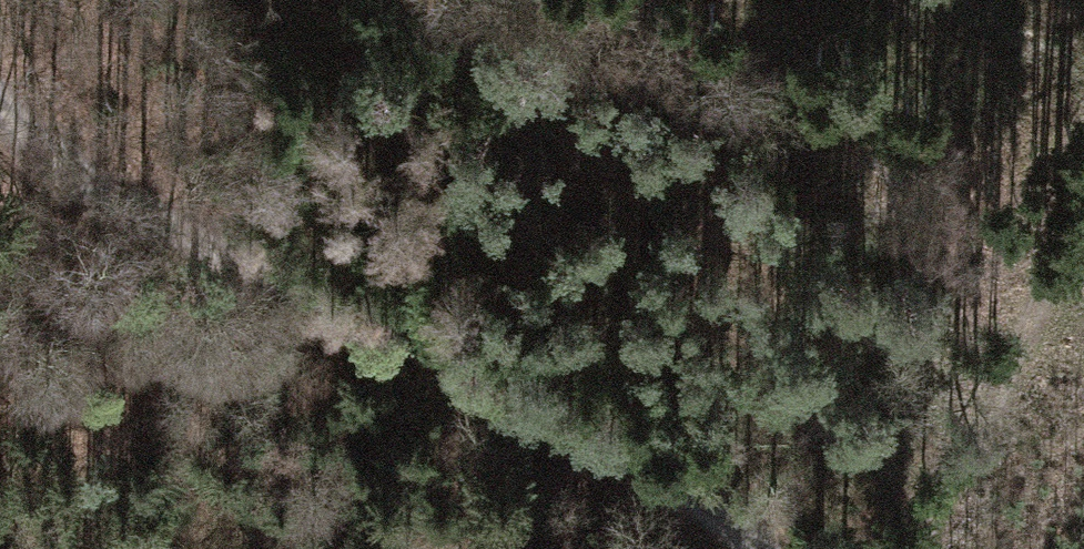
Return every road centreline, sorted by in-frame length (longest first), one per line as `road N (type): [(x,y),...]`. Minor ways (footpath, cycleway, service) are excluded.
road 1 (track): [(754,548),(585,427),(45,165),(0,108)]
road 2 (track): [(901,548),(1083,175)]
road 3 (track): [(398,336),(0,357)]

